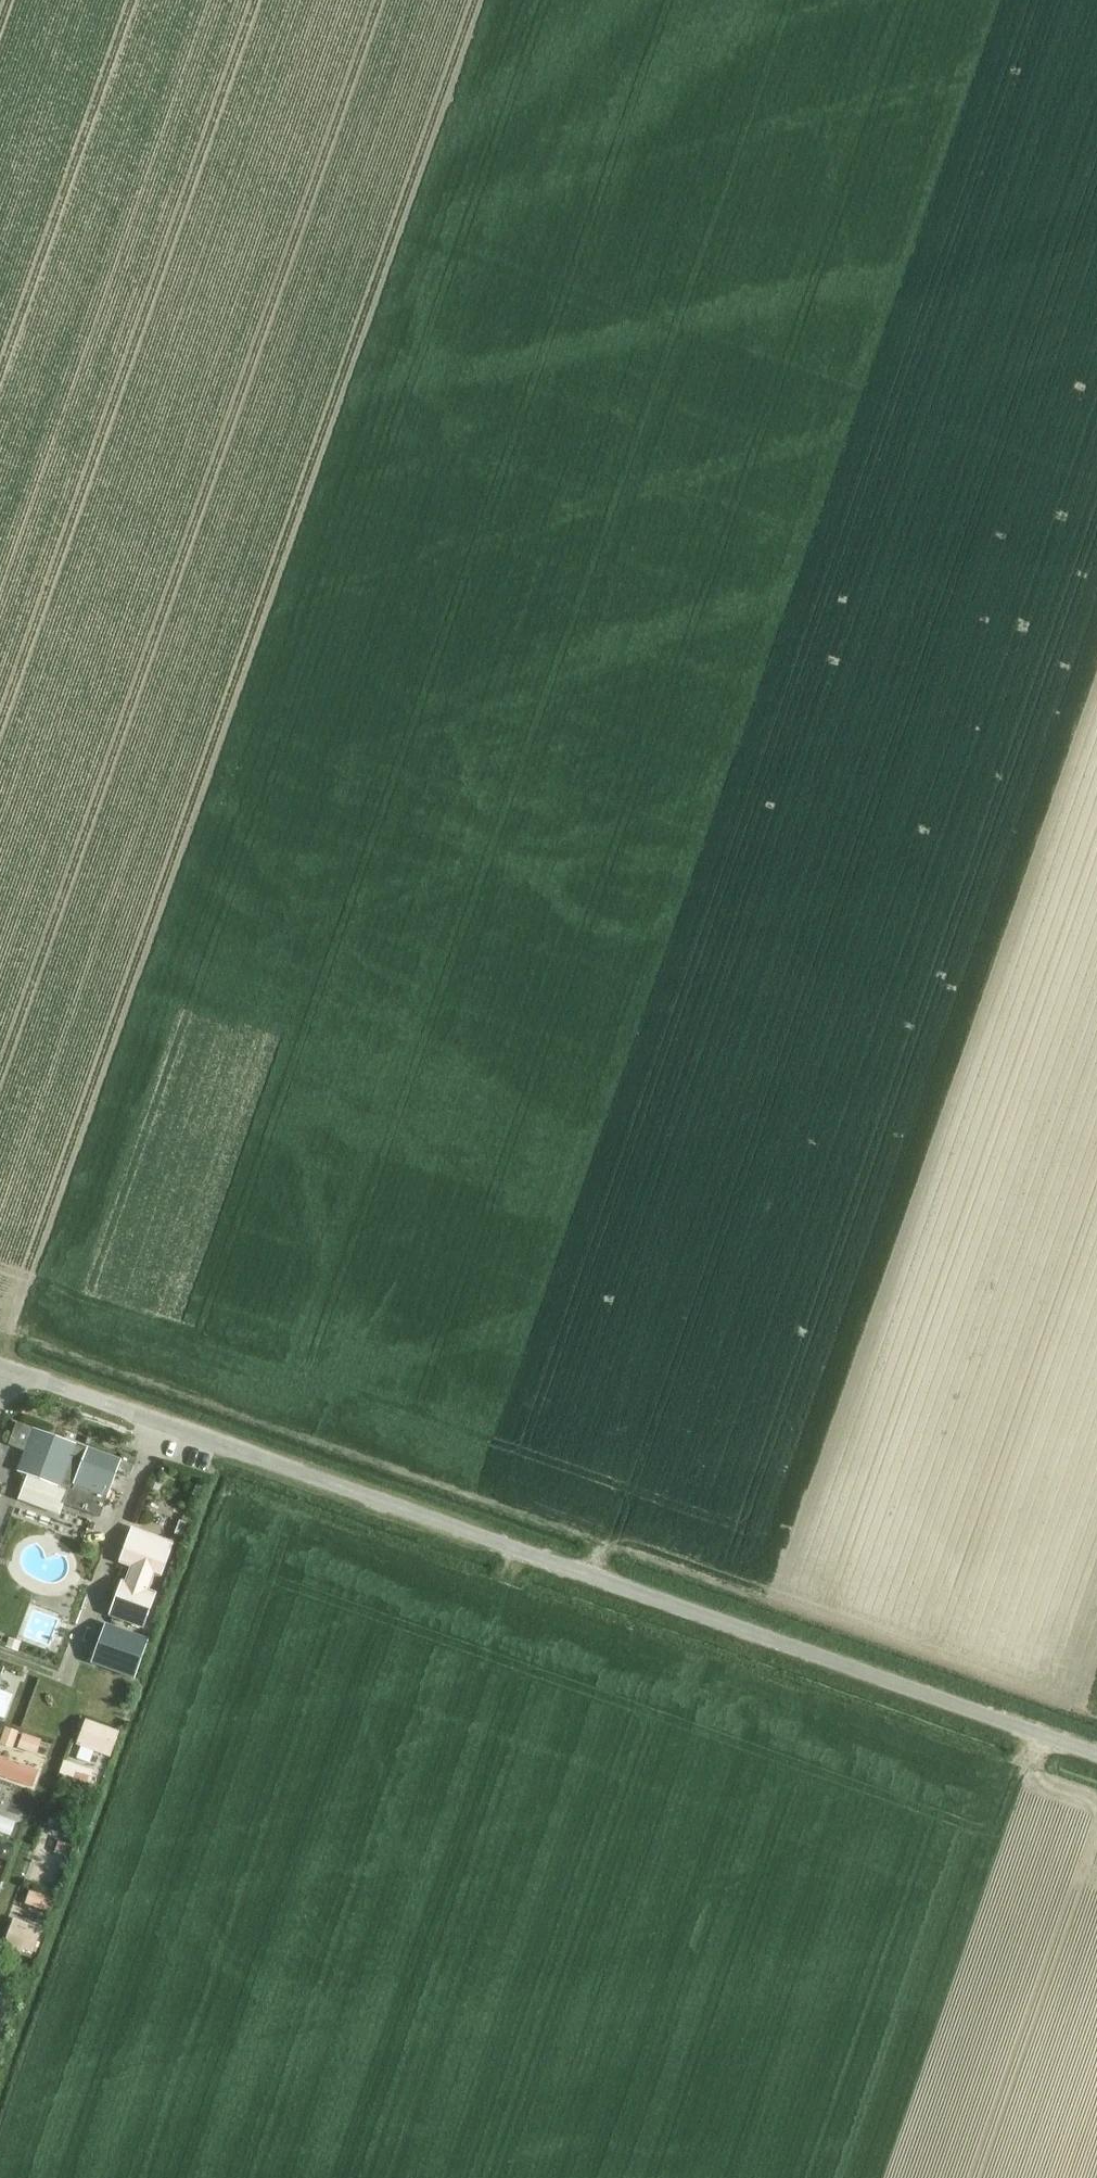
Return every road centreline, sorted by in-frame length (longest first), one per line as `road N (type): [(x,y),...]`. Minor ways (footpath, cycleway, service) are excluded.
road 1 (unclassified): [(1096,1757),(0,1371)]

